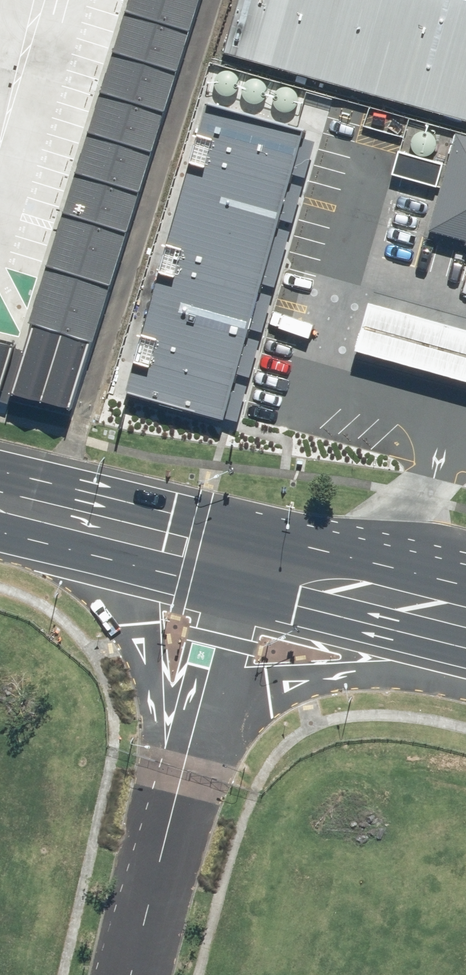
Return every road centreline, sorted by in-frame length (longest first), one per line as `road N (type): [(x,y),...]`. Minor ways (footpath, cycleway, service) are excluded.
road 1 (secondary): [(181,769),(145,651),(61,542),(0,488)]
road 2 (secondary): [(465,634),(314,676),(215,730),(181,769)]
road 3 (secondary): [(237,550),(0,488)]
road 4 (secondary): [(465,607),(237,550)]
road 5 (unclassified): [(237,550),(181,769)]
road 6 (unclassified): [(181,769),(126,974)]

